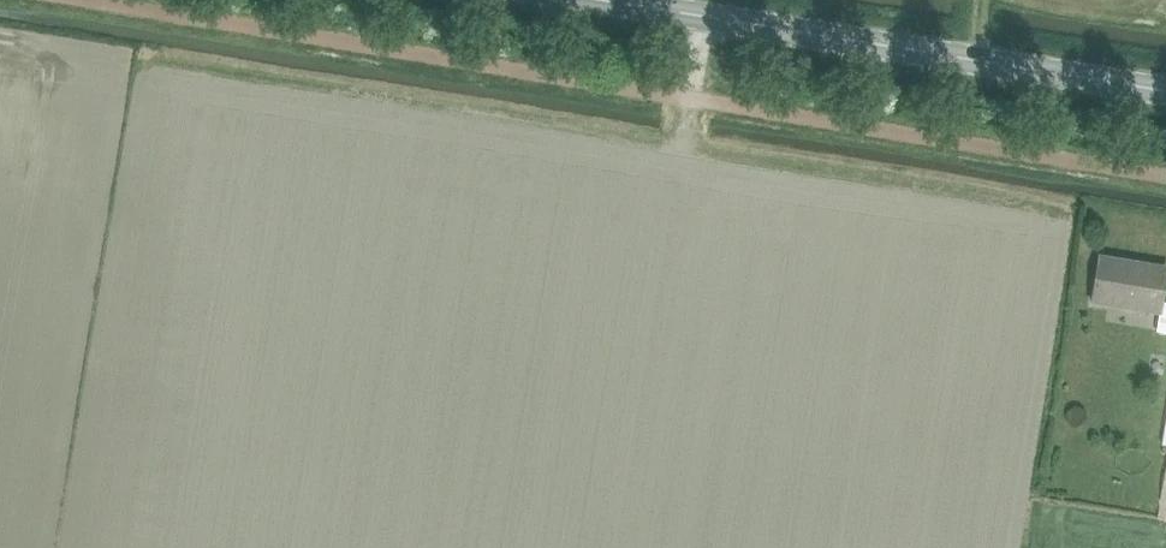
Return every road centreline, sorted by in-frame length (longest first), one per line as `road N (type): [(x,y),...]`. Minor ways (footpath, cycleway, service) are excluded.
road 1 (tertiary): [(1165,92),(600,0)]

